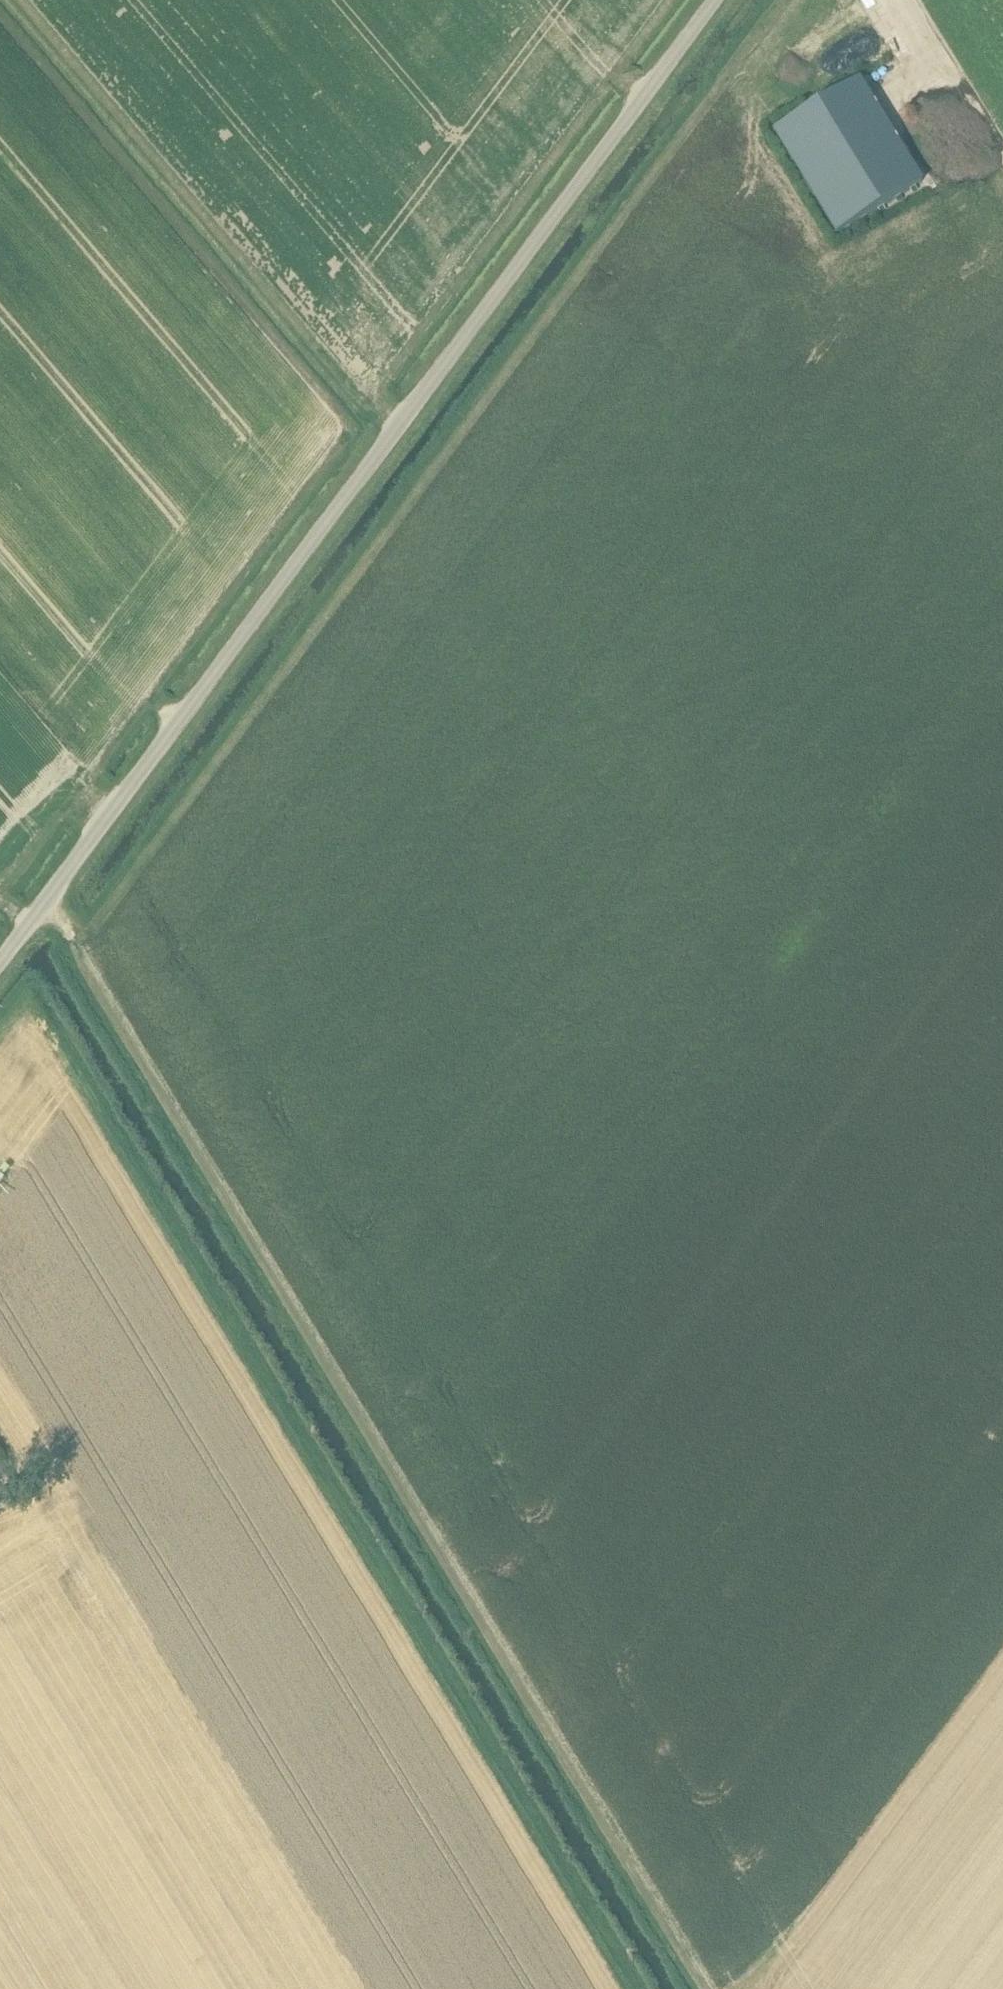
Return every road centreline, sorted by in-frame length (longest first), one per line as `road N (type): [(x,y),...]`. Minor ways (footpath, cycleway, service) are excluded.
road 1 (unclassified): [(0,962),(715,0)]

